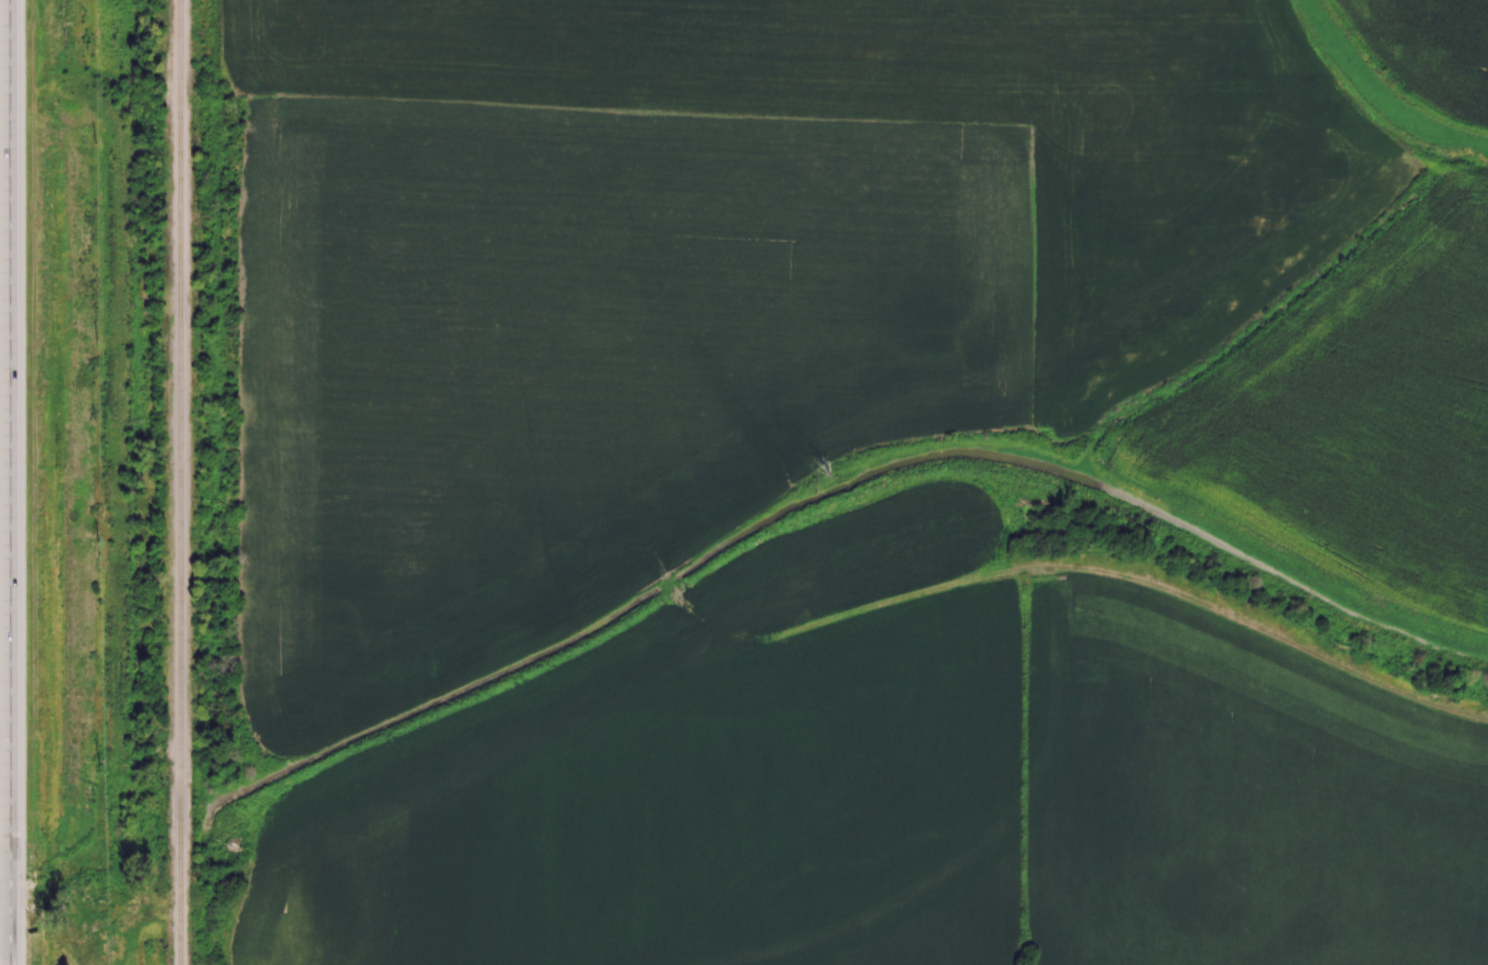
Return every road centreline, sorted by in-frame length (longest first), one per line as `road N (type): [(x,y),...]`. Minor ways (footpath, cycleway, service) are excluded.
road 1 (motorway): [(11,964),(10,0)]

